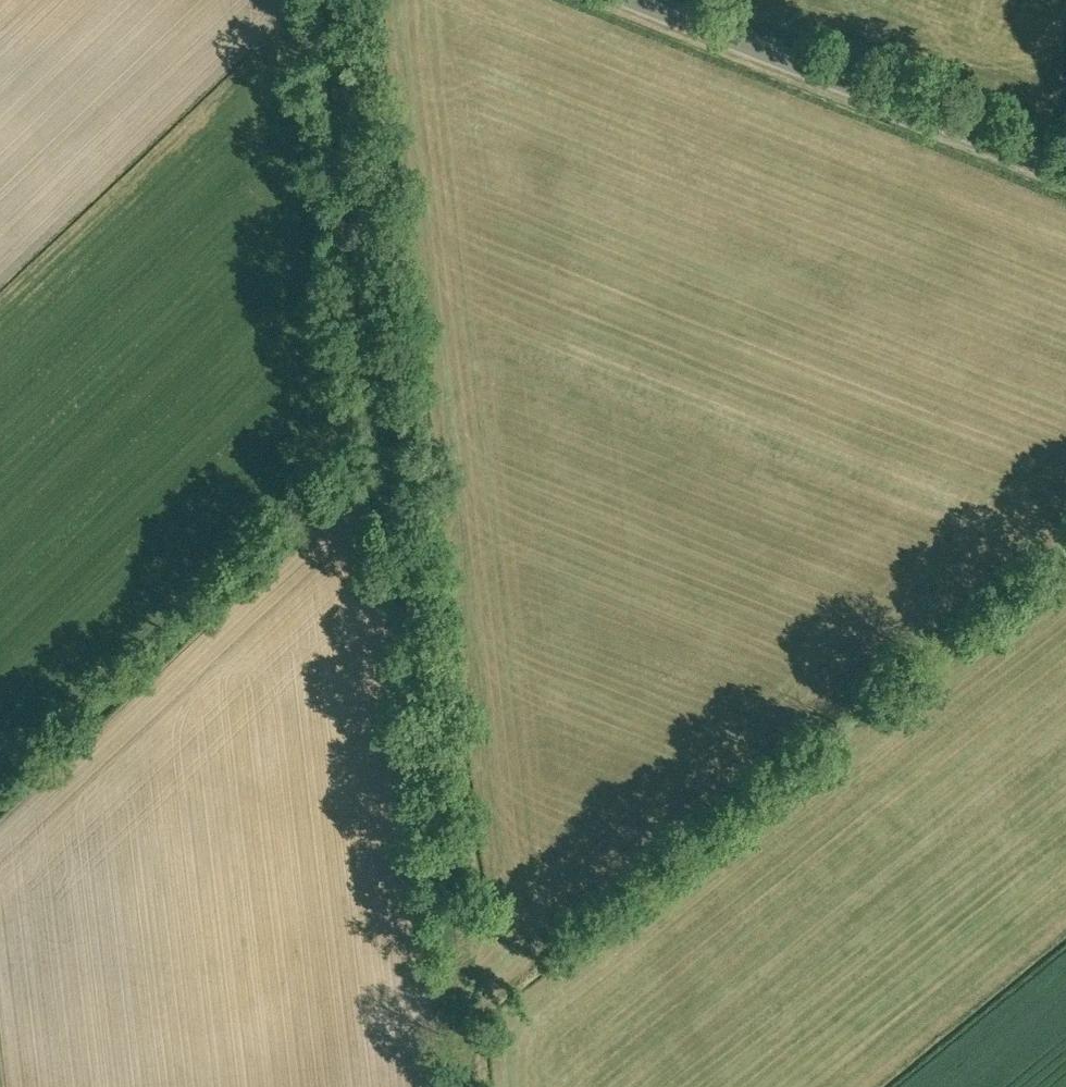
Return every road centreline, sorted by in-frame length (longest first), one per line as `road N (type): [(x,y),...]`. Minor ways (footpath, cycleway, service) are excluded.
road 1 (track): [(326,0),(468,1086)]
road 2 (unclassified): [(1065,170),(636,0)]

